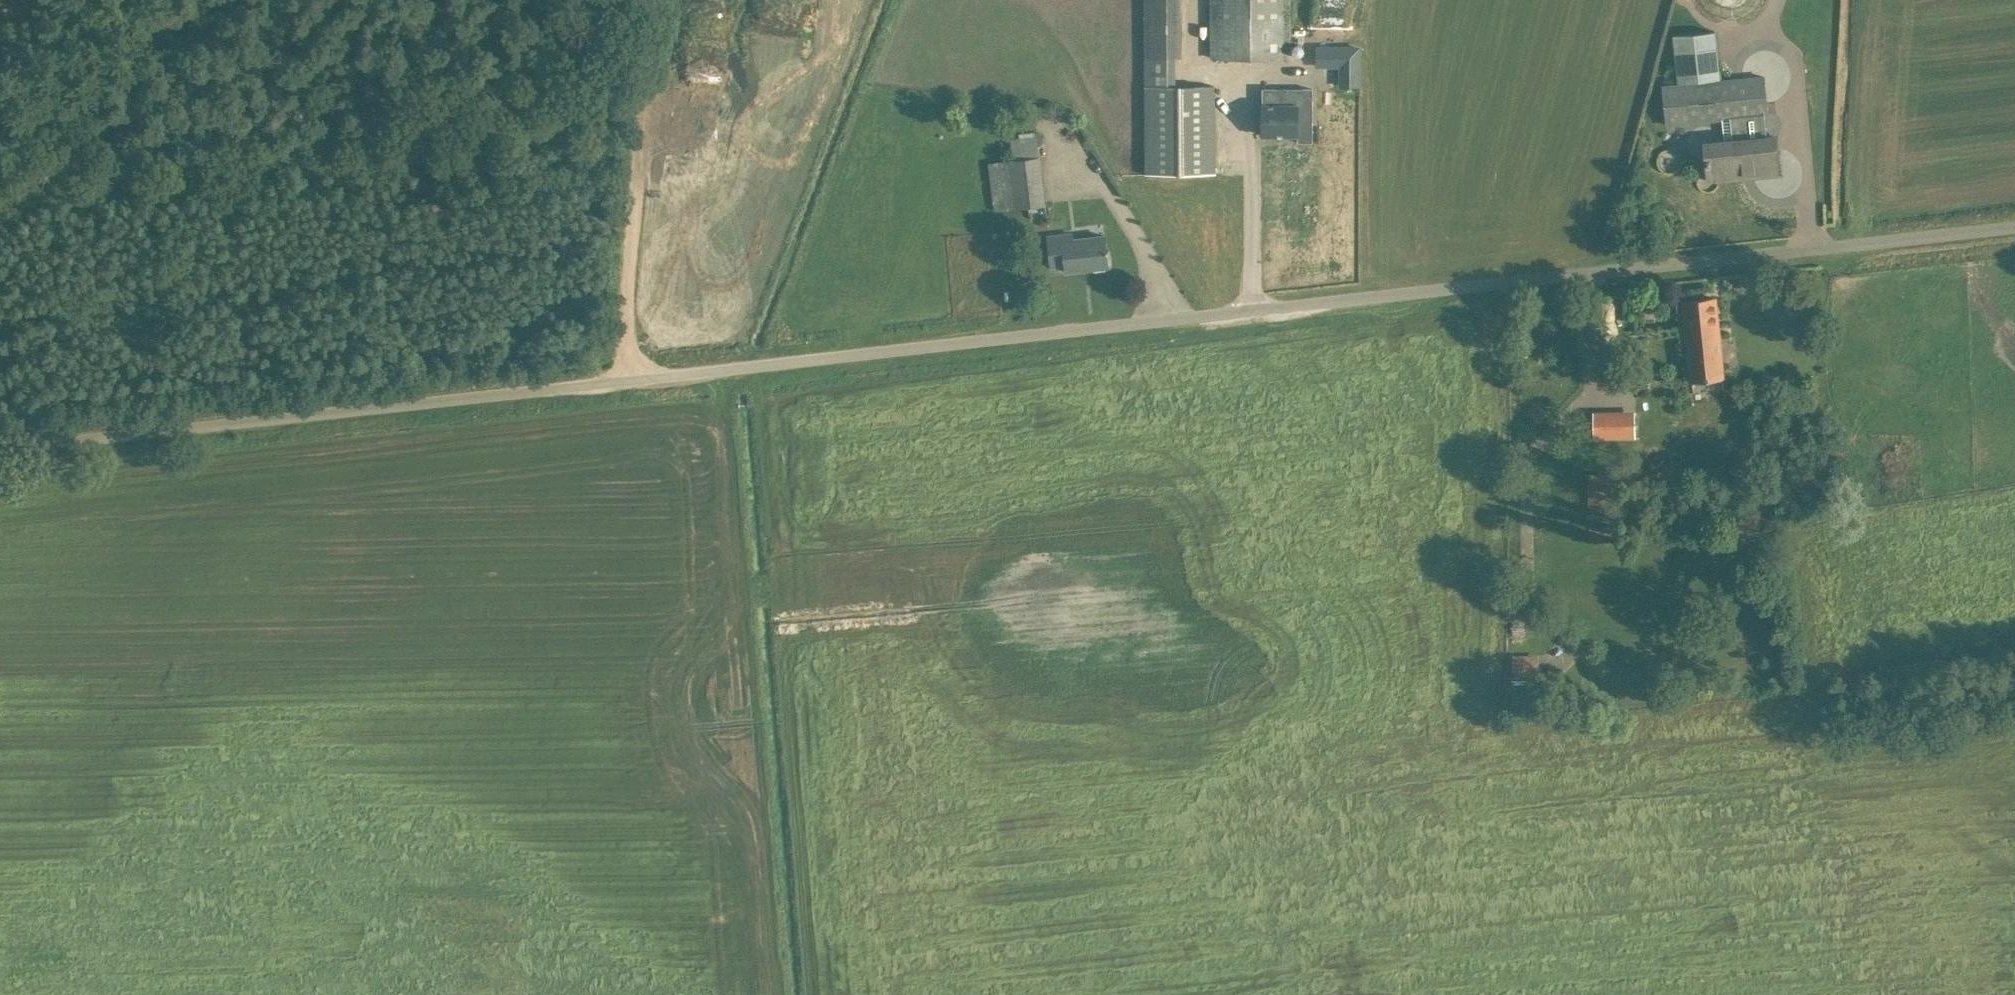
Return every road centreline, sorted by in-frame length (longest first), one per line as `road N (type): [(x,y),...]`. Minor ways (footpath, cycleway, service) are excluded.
road 1 (unclassified): [(0,450),(2014,229)]
road 2 (track): [(629,380),(647,0)]

